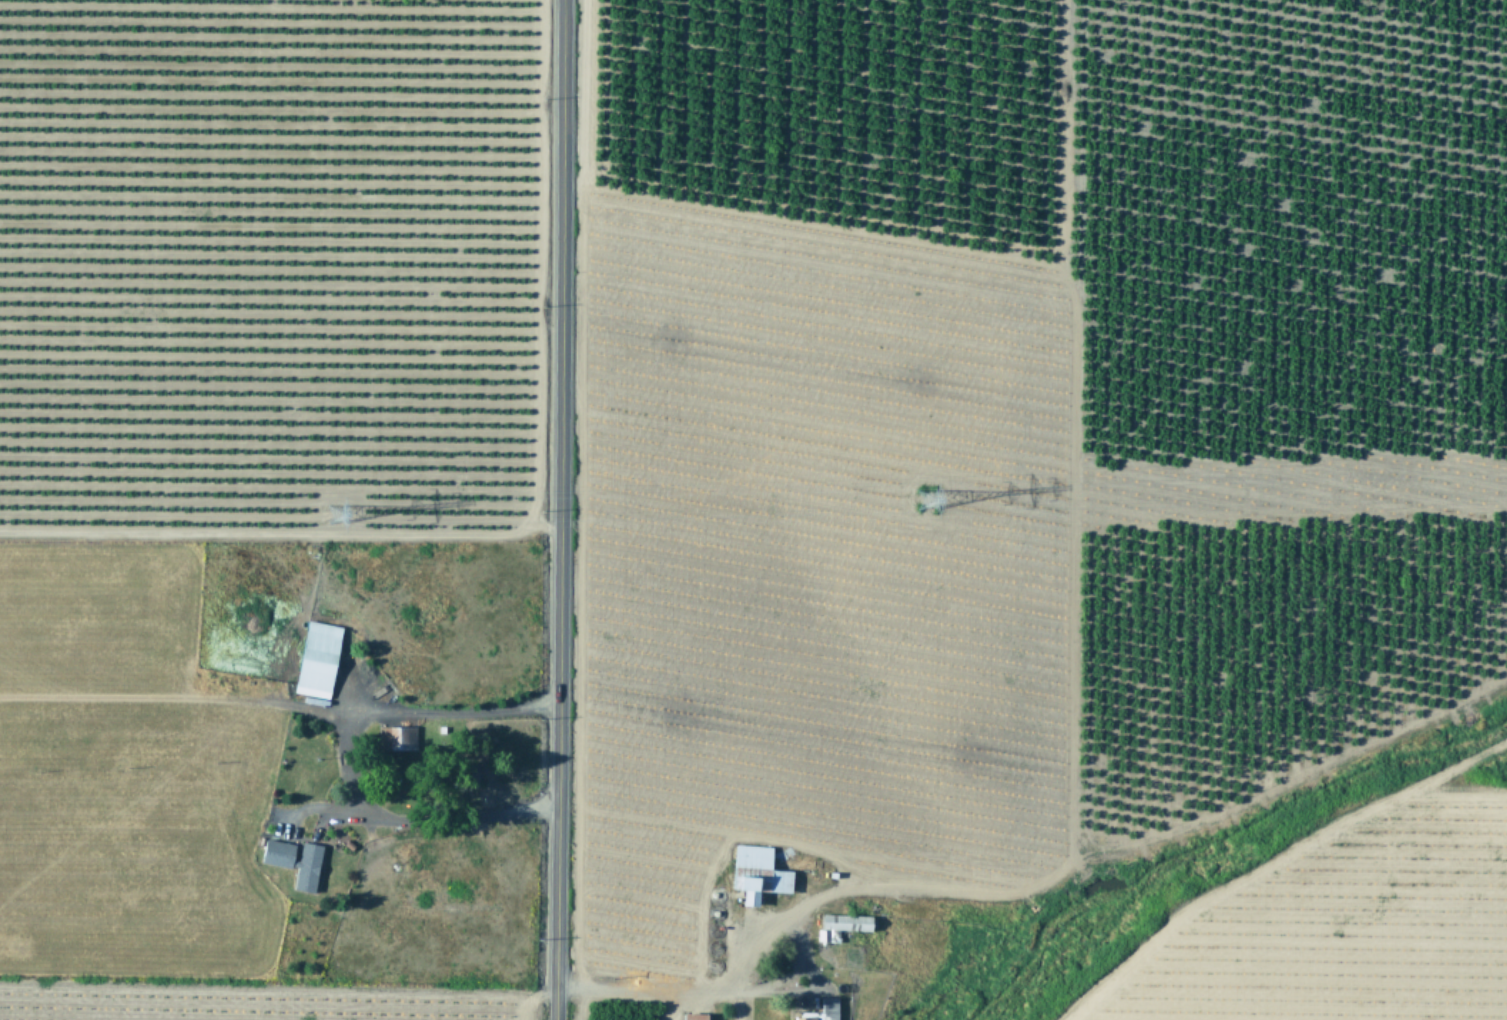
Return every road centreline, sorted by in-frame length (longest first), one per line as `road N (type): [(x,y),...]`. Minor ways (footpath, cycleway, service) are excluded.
road 1 (tertiary): [(554,1019),(562,0)]

